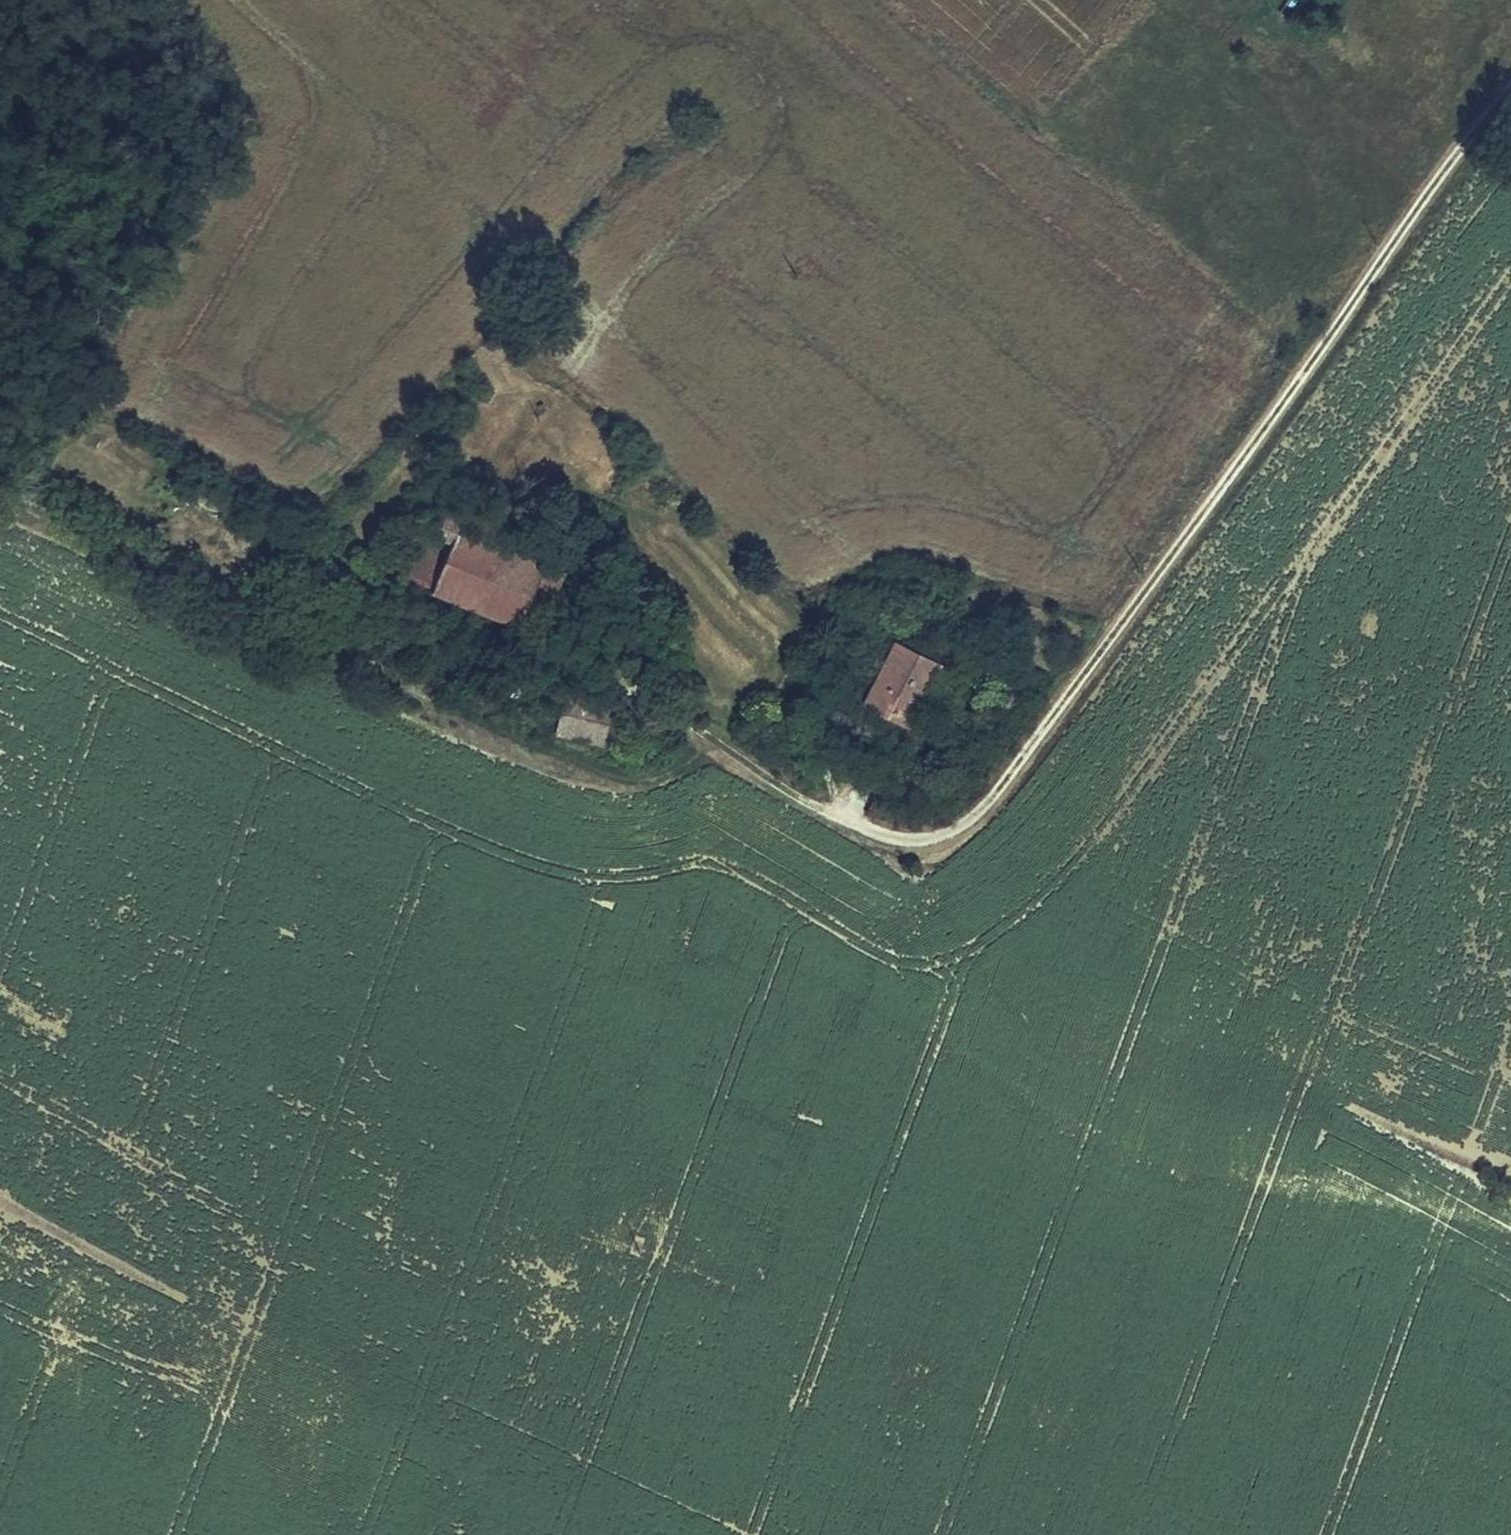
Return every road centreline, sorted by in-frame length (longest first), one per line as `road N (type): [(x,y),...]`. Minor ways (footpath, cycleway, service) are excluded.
road 1 (track): [(0,493),(144,565),(455,699),(582,769),(676,768),(726,741)]

